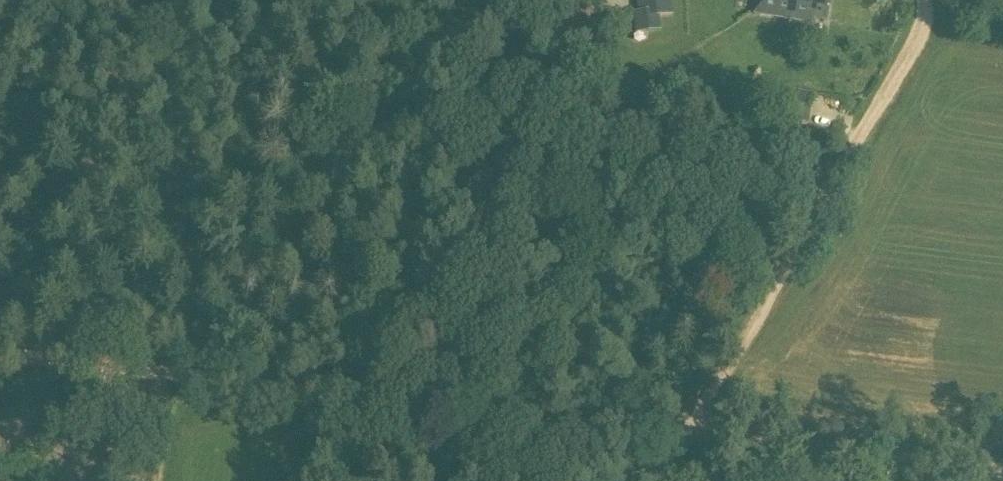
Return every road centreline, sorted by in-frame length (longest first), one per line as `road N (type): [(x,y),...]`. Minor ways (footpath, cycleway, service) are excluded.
road 1 (track): [(1002,466),(0,358)]

